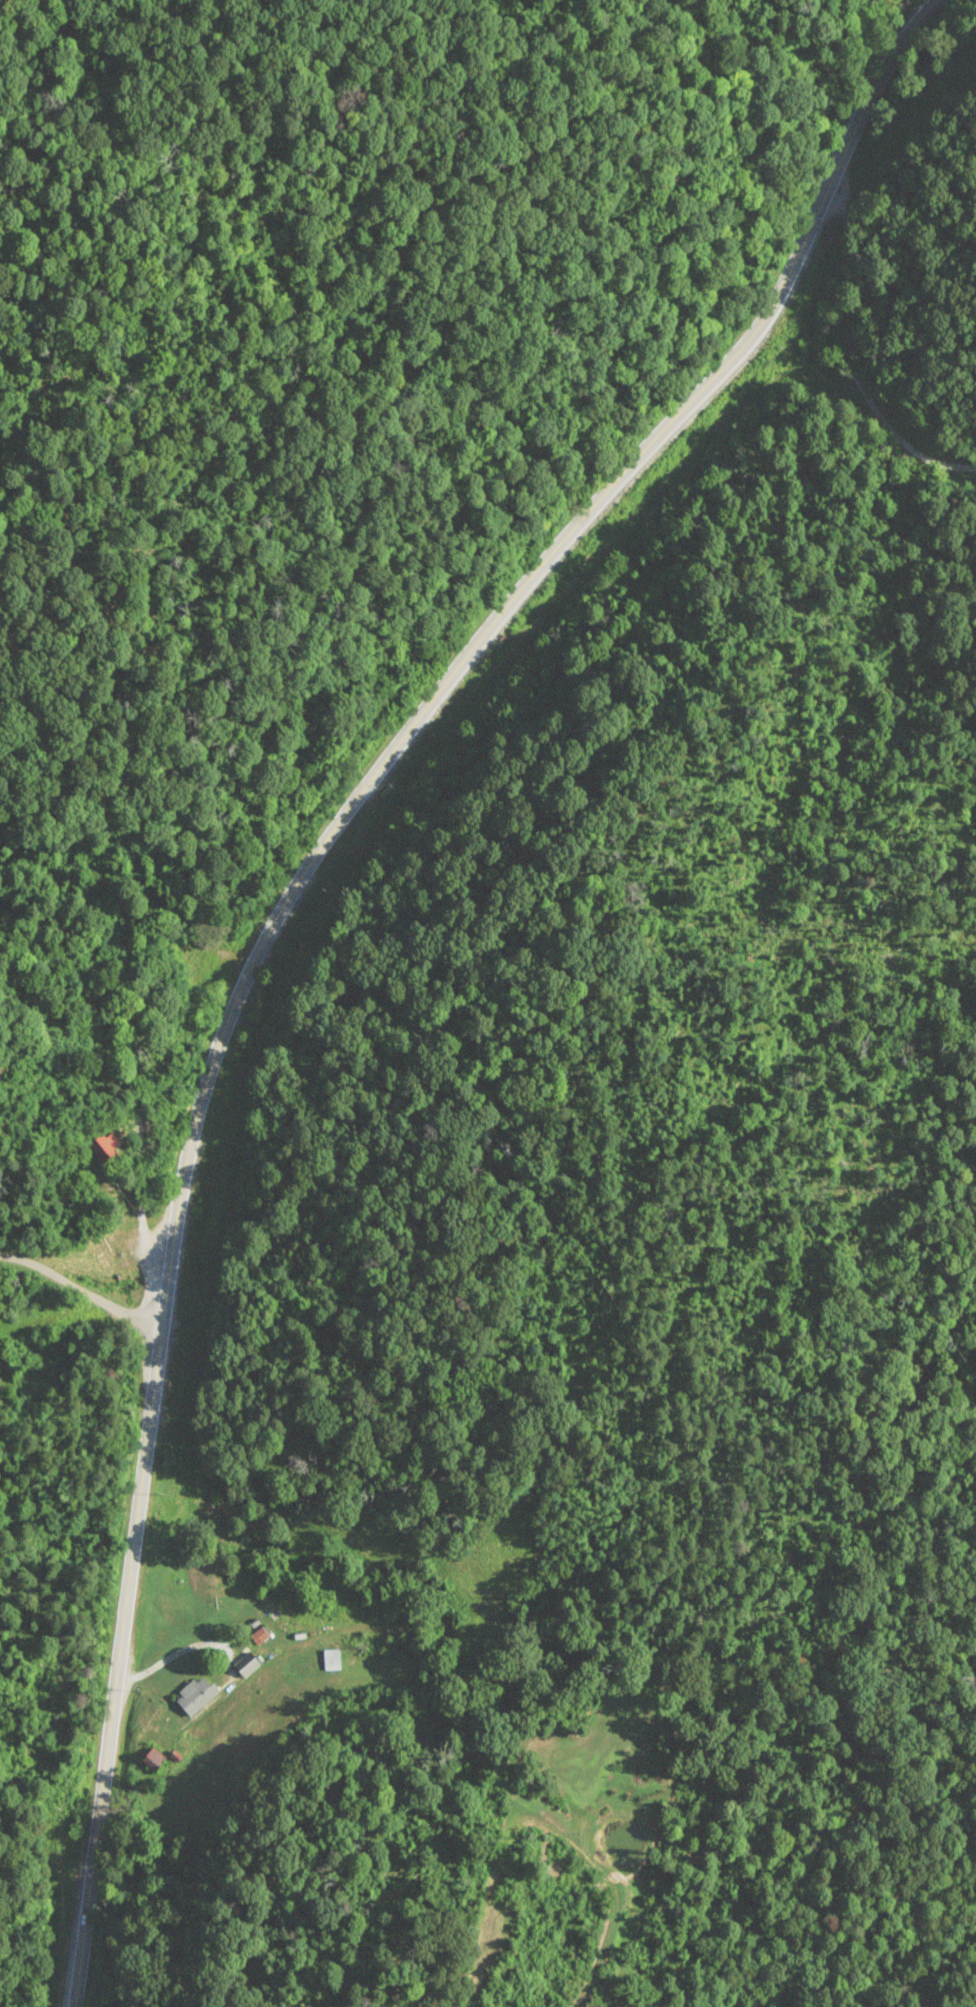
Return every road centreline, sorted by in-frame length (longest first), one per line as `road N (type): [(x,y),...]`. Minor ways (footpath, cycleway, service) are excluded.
road 1 (secondary): [(74,2006),(185,1169),(240,987),(352,801),(511,604),(767,319),(881,79),(941,0)]
road 2 (tertiary): [(162,1327),(0,1256)]

